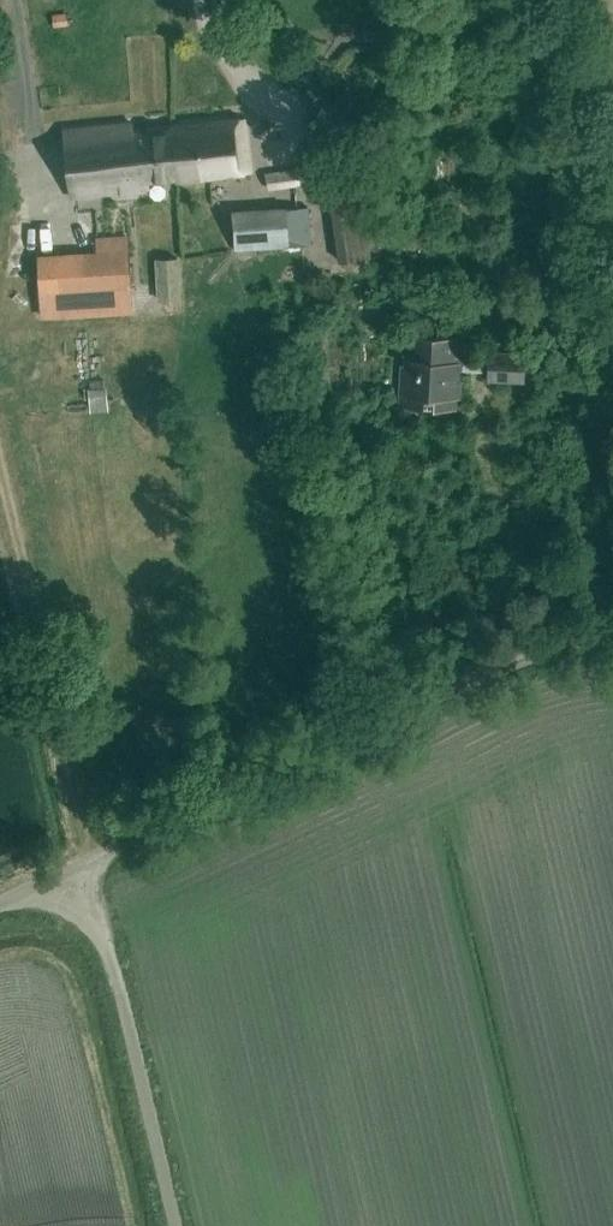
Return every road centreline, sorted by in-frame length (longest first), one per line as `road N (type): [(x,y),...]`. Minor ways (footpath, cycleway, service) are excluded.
road 1 (unclassified): [(77,867),(349,735),(542,655),(612,637)]
road 2 (track): [(0,456),(97,857)]
road 3 (unclassified): [(77,867),(105,928),(175,1225)]

